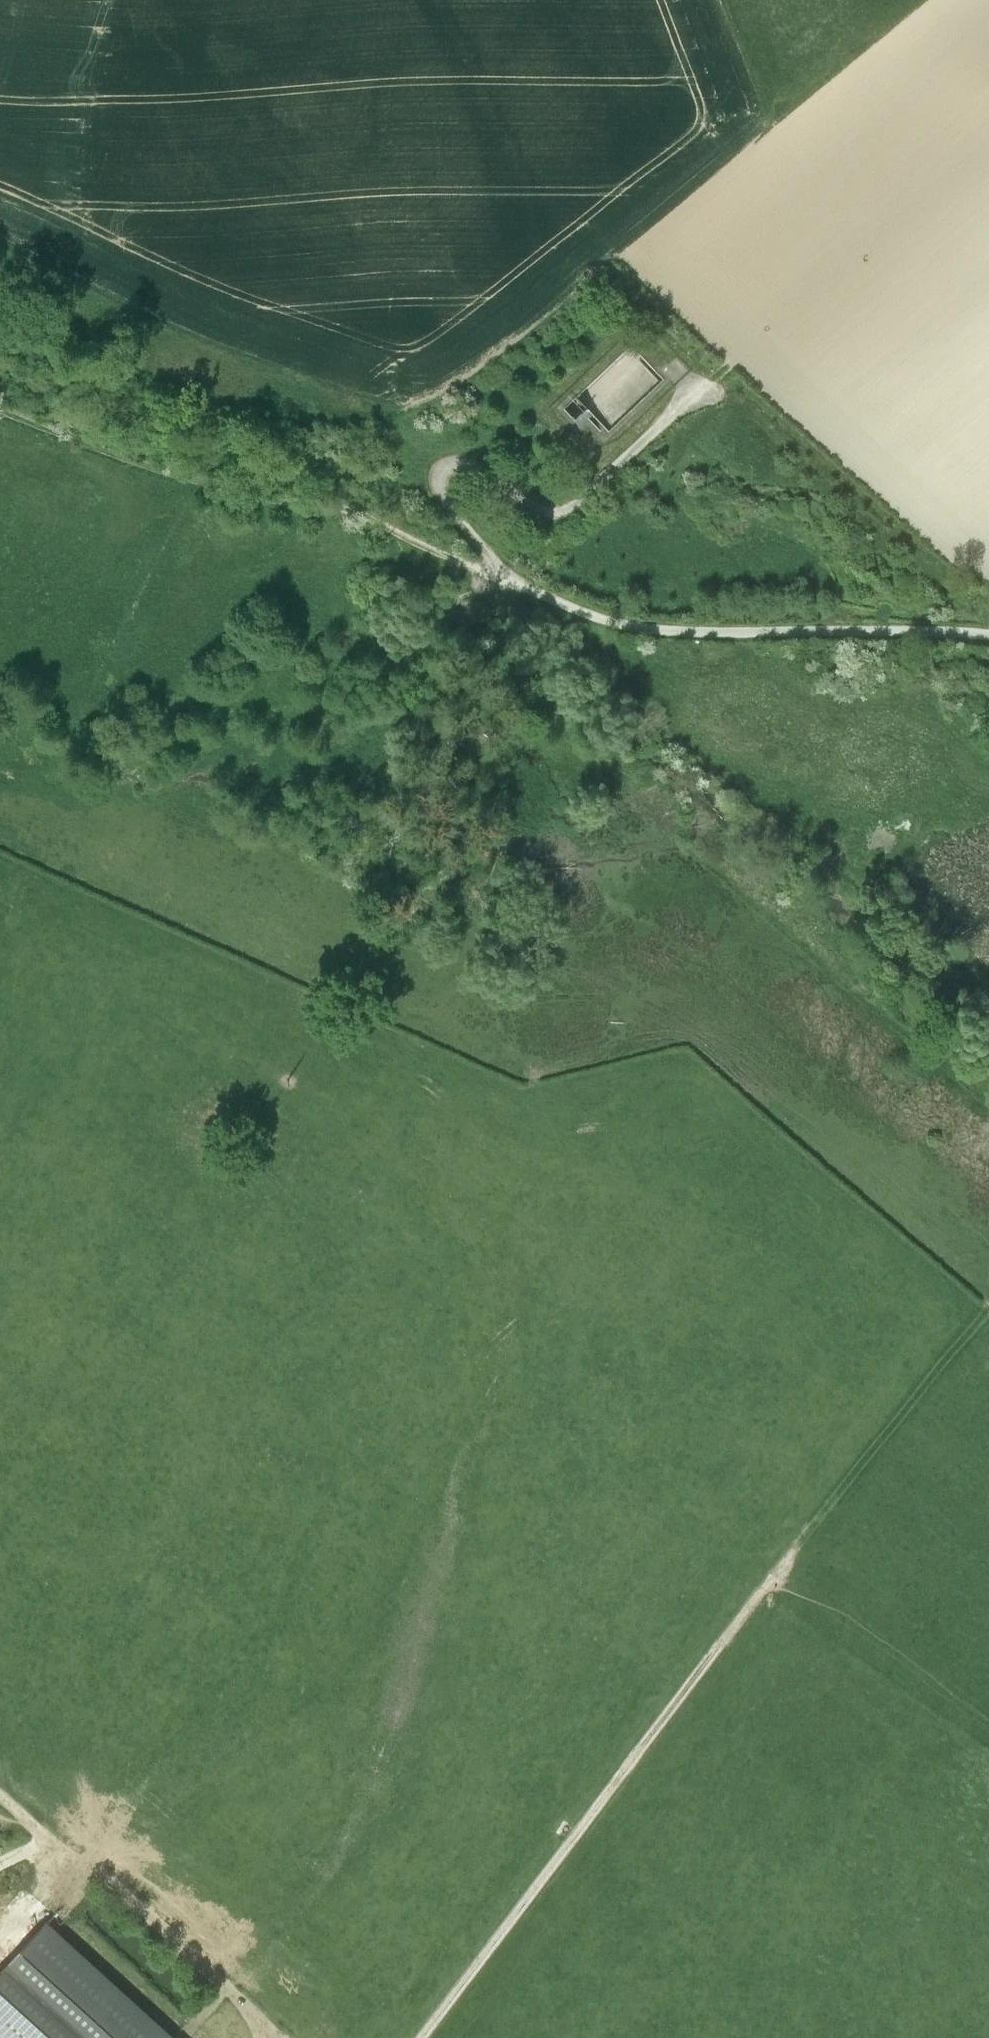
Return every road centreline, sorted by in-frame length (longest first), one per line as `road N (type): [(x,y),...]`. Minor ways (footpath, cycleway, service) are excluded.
road 1 (track): [(786,1563),(421,2037)]
road 2 (track): [(273,2037),(230,1991),(0,1793)]

